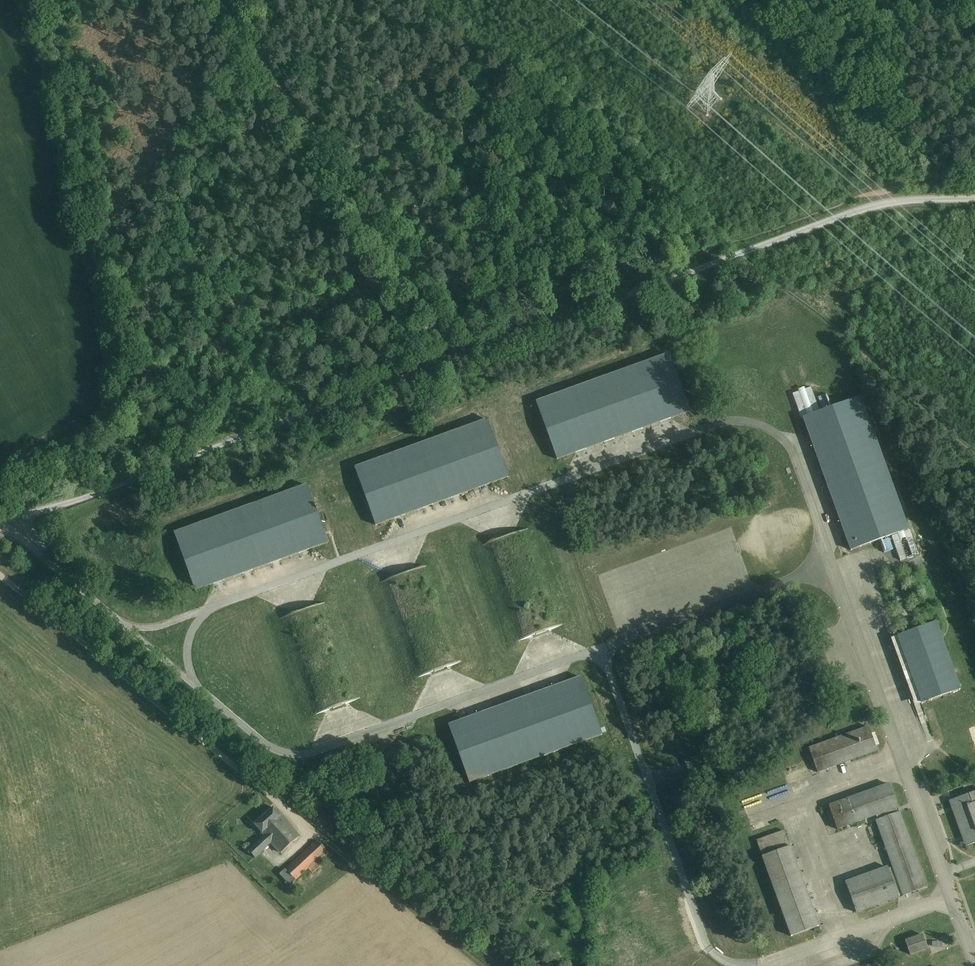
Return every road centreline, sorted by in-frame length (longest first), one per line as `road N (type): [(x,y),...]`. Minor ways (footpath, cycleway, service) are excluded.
road 1 (track): [(974,198),(897,200),(852,212),(451,360)]
road 2 (track): [(350,855),(0,575)]
road 3 (track): [(451,360),(38,512)]
road 4 (track): [(451,360),(208,0)]

